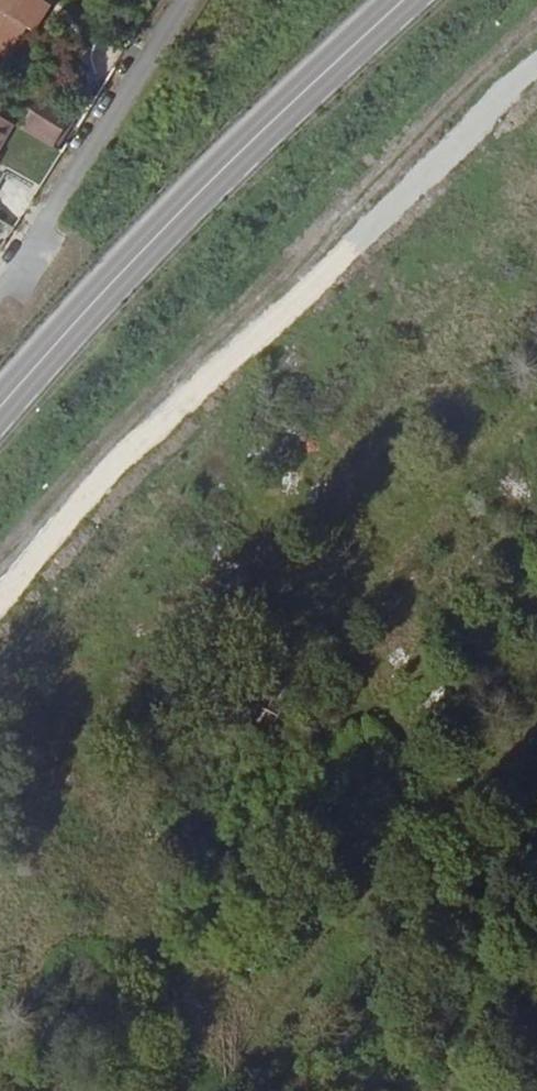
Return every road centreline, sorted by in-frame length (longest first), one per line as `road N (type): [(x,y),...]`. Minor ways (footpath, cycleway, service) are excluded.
road 1 (secondary): [(0,393),(195,185),(390,0)]
road 2 (track): [(252,536),(308,435),(536,199)]
road 3 (residential): [(199,0),(0,295)]

